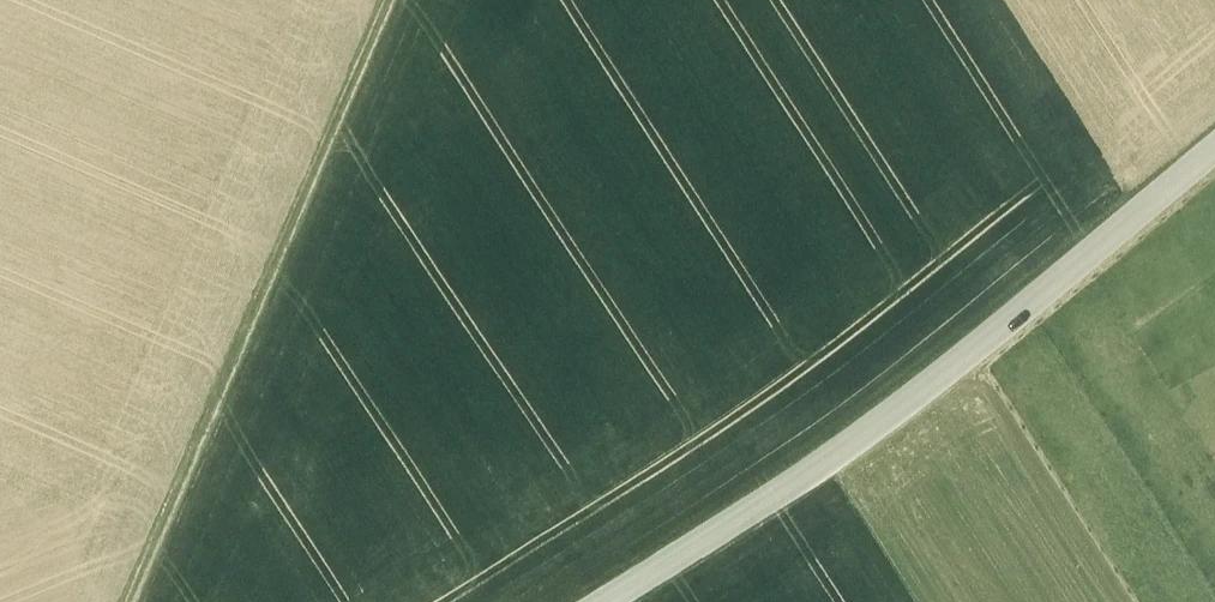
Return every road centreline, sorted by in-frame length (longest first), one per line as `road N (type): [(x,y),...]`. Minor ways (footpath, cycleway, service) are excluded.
road 1 (unclassified): [(1214,146),(888,419),(606,601)]
road 2 (track): [(397,0),(133,601)]

